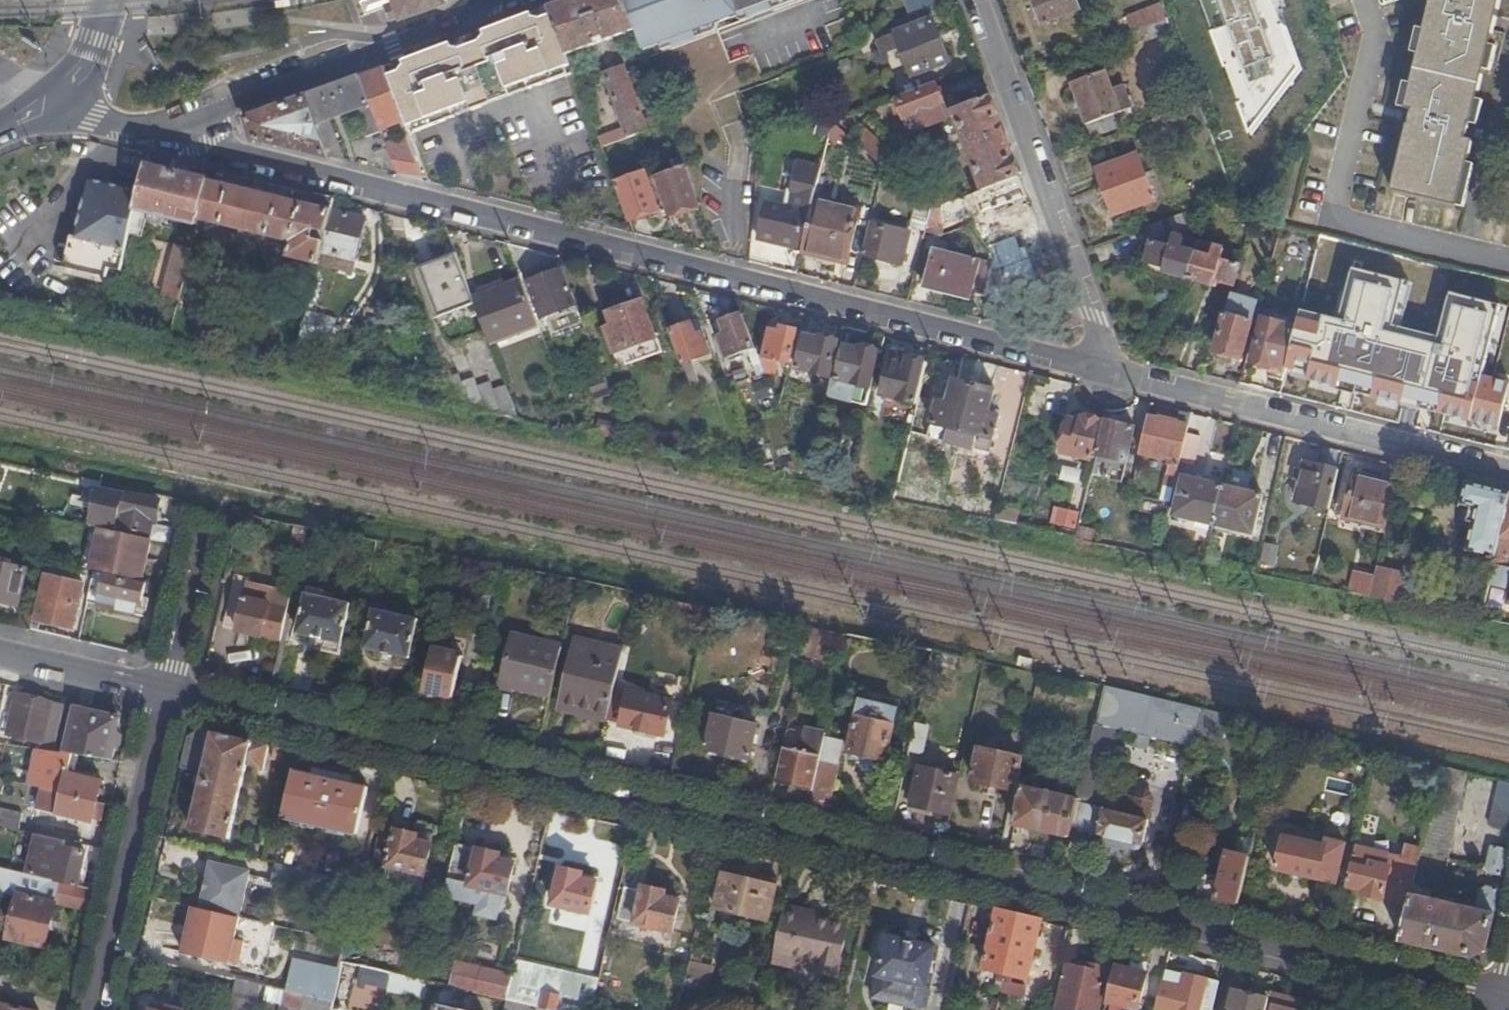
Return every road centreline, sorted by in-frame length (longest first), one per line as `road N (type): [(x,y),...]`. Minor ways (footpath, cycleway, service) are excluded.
road 1 (residential): [(1504,994),(165,691)]
road 2 (residential): [(183,139),(1110,373)]
road 3 (residential): [(1508,470),(1110,373)]
road 4 (residential): [(1110,373),(976,0)]
road 5 (unclassified): [(183,139),(210,120),(469,19),(496,0)]
road 6 (residential): [(165,691),(94,1009)]
road 7 (residential): [(165,691),(0,653)]
road 8 (residential): [(165,691),(200,533)]
road 9 (unclassified): [(50,99),(70,112),(183,139)]

